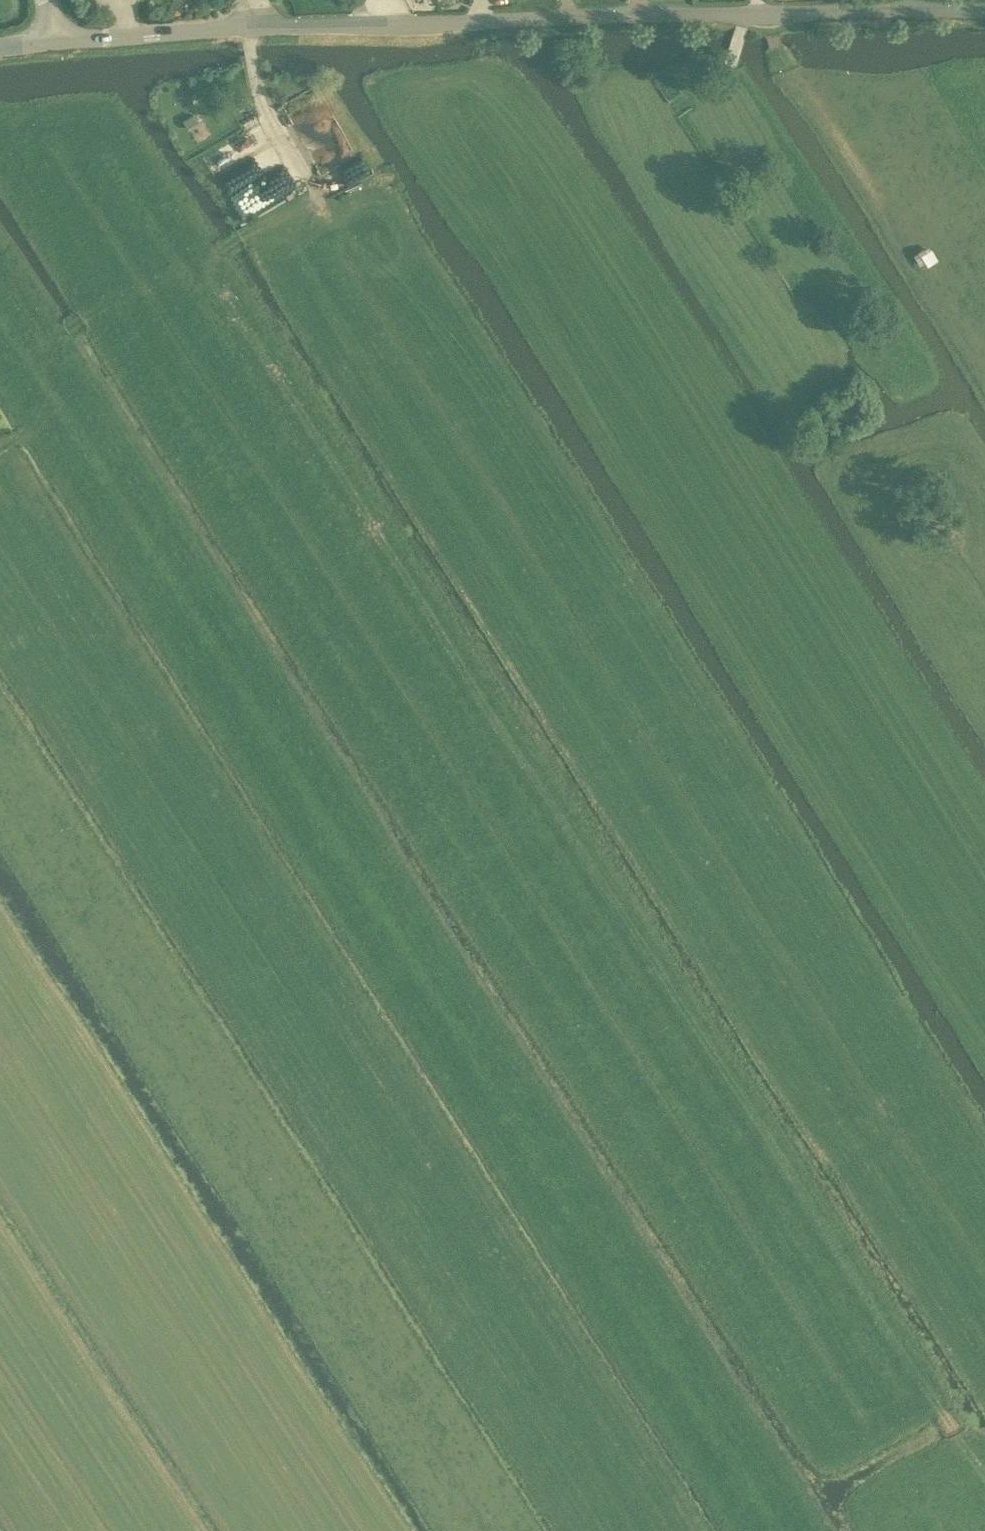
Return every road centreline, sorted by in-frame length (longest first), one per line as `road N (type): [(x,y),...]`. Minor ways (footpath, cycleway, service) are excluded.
road 1 (unclassified): [(55,43),(249,27),(984,8)]
road 2 (track): [(249,27),(258,88),(315,191)]

